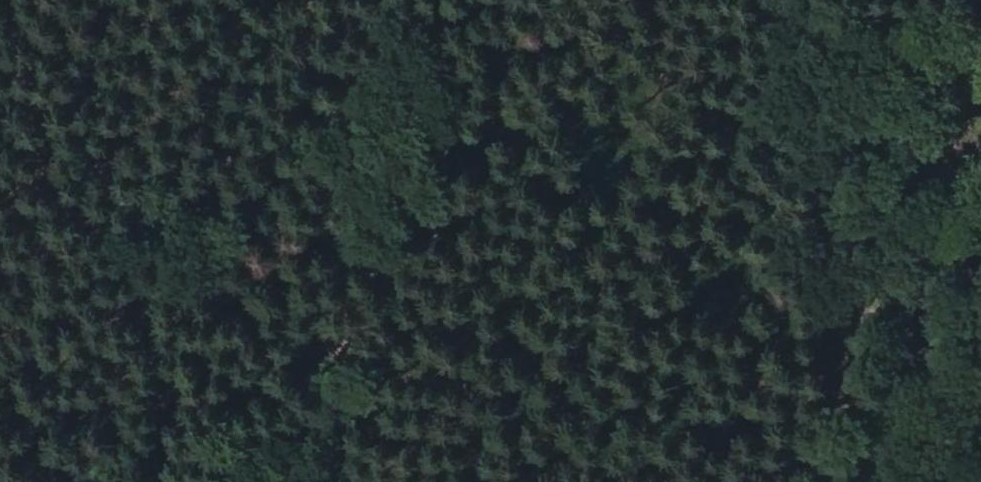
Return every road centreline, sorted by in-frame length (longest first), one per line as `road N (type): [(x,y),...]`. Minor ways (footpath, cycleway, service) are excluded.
road 1 (track): [(980,57),(873,481)]

